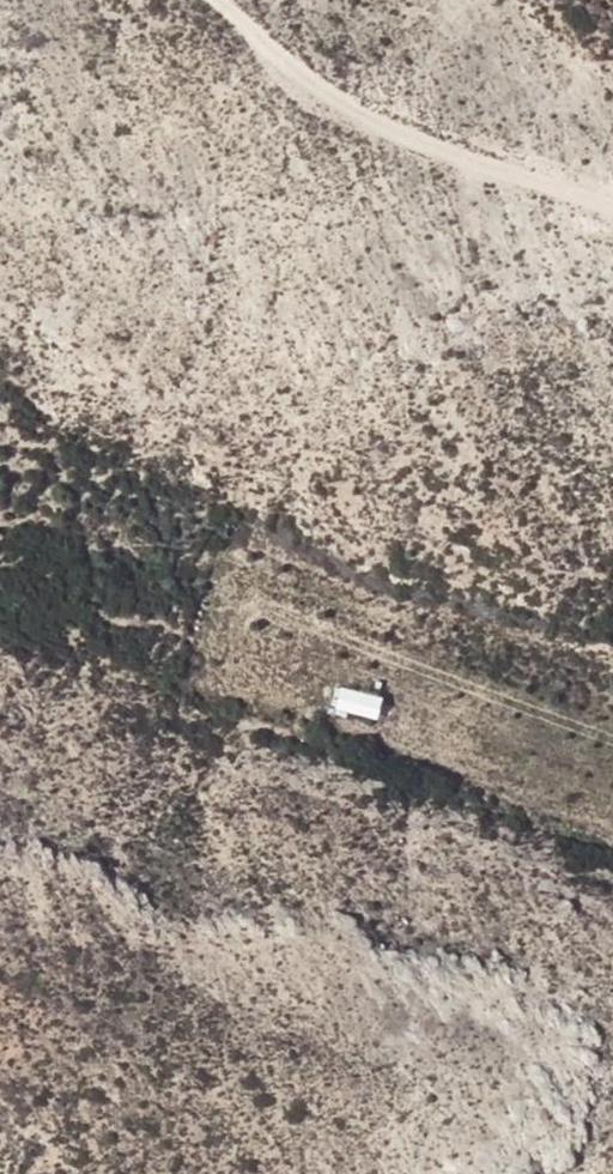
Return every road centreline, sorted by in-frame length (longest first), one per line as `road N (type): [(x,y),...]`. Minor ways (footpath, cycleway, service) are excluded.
road 1 (track): [(612,201),(396,122),(341,116),(283,73),(237,0)]

